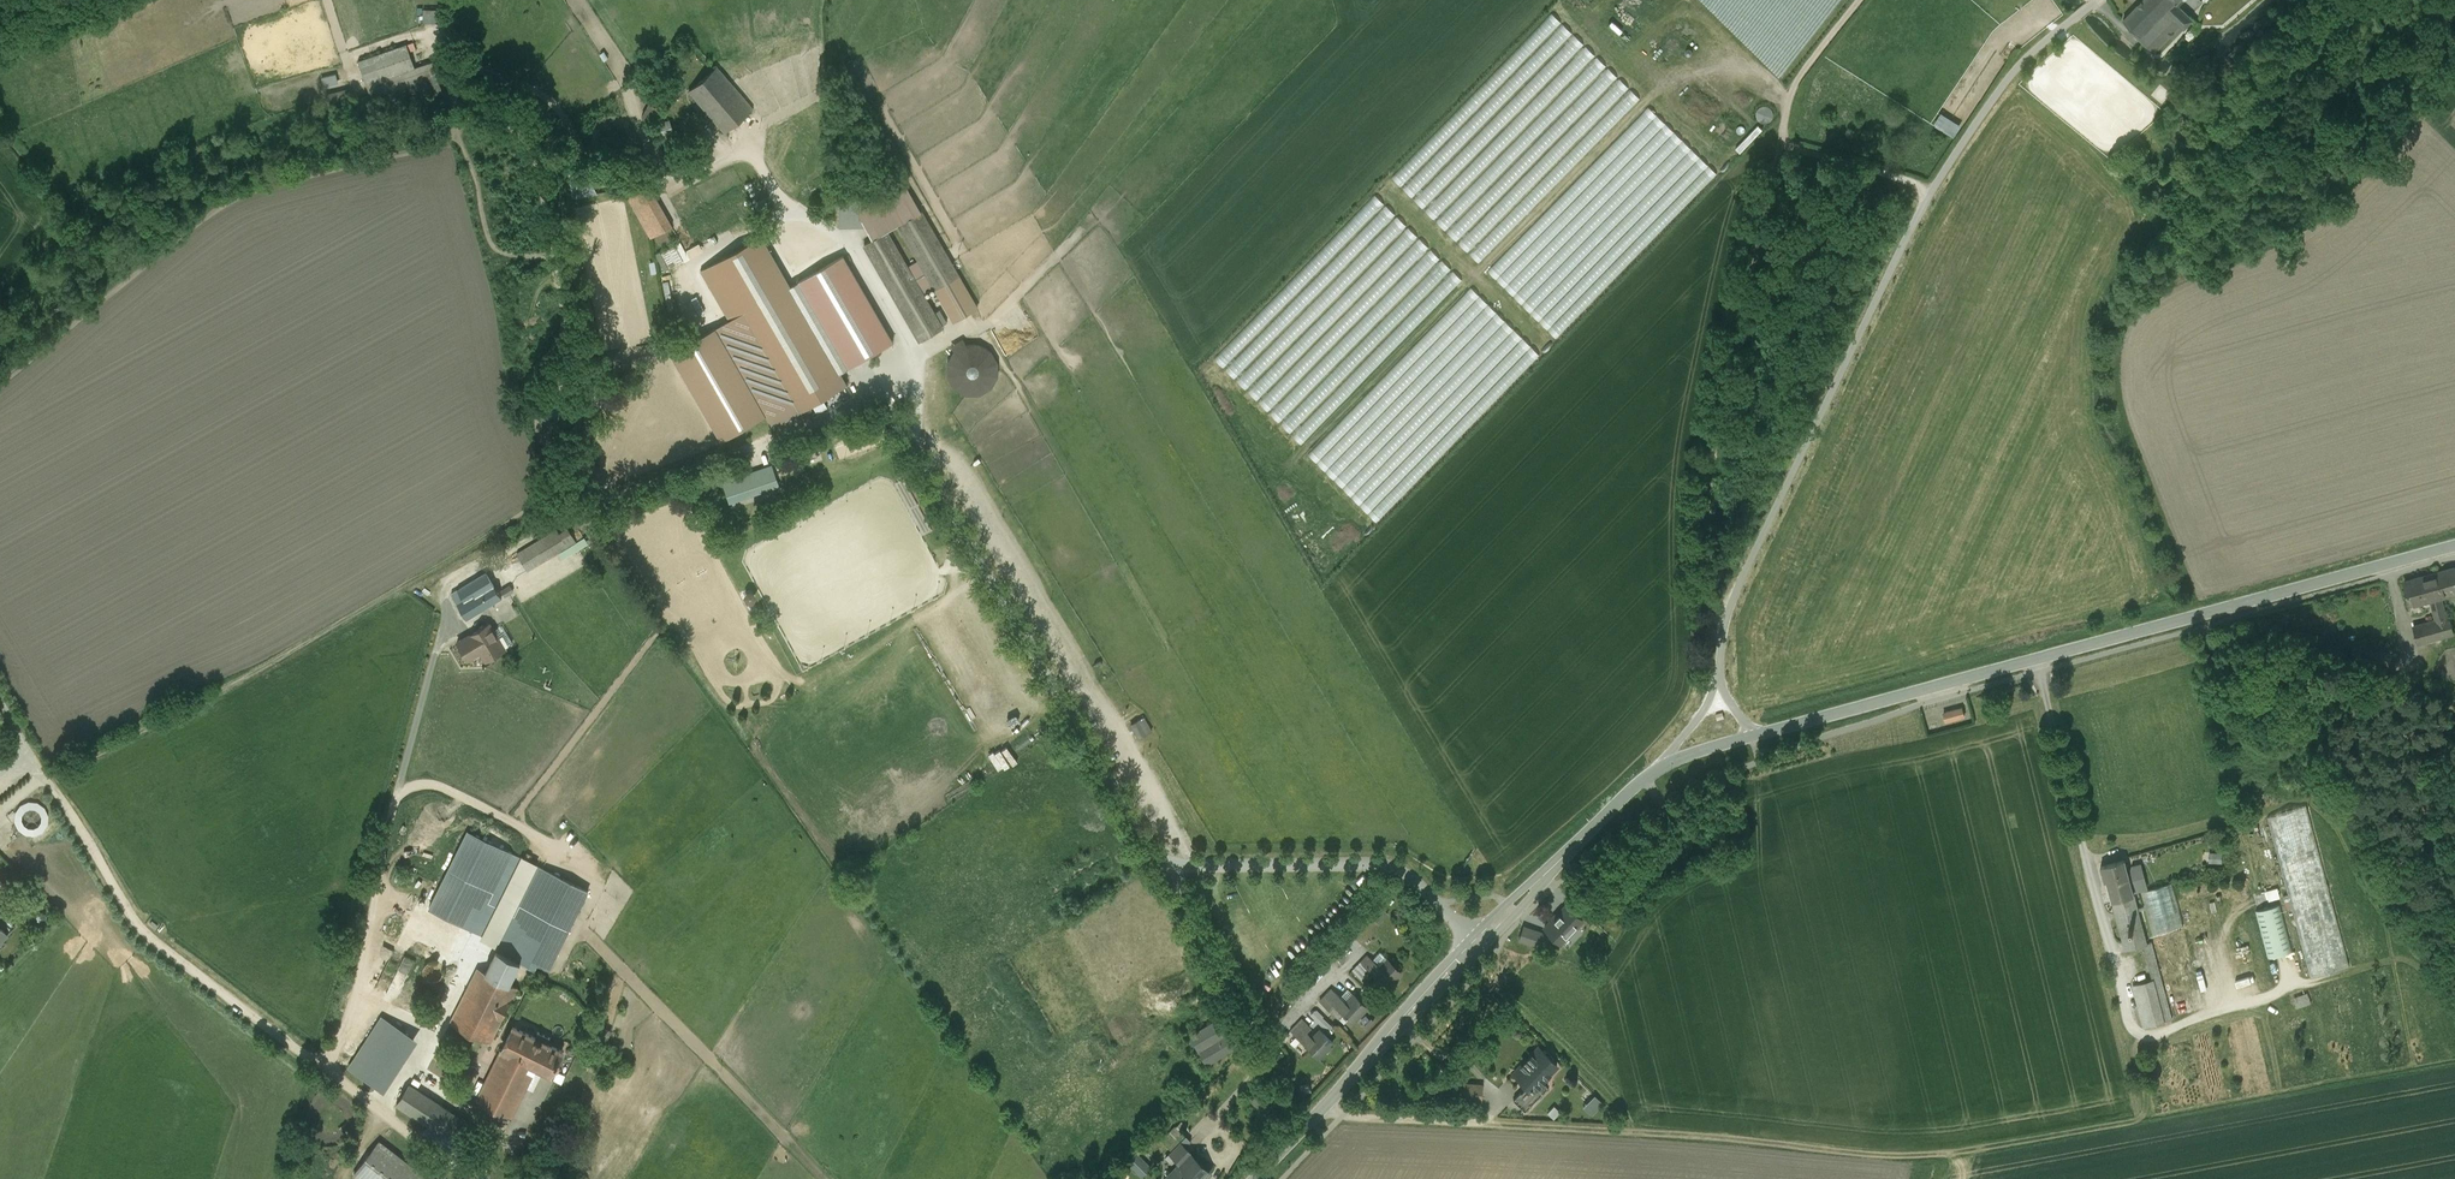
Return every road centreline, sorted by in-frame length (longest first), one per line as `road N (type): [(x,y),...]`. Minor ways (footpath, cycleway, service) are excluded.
road 1 (secondary): [(2454,546),(1752,736),(1646,778),(1476,942),(1255,1178)]
road 2 (track): [(2144,1036),(2134,1047),(2144,1114),(1937,1157),(1342,1116),(1327,1104)]
road 3 (track): [(453,0),(448,61),(458,122),(448,135),(218,206),(0,385)]
road 4 (track): [(1861,0),(1794,86),(1781,140),(1714,465),(1710,567),(1726,621)]
road 5 (track): [(30,749),(135,923),(474,1178)]
road 6 (track): [(323,1067),(354,1009),(390,823),(406,792),(435,783),(587,872)]
road 7 (track): [(377,898),(459,942),(469,957),(434,1012),(406,1010),(359,990)]
road 8 (track): [(1781,140),(1935,188)]

